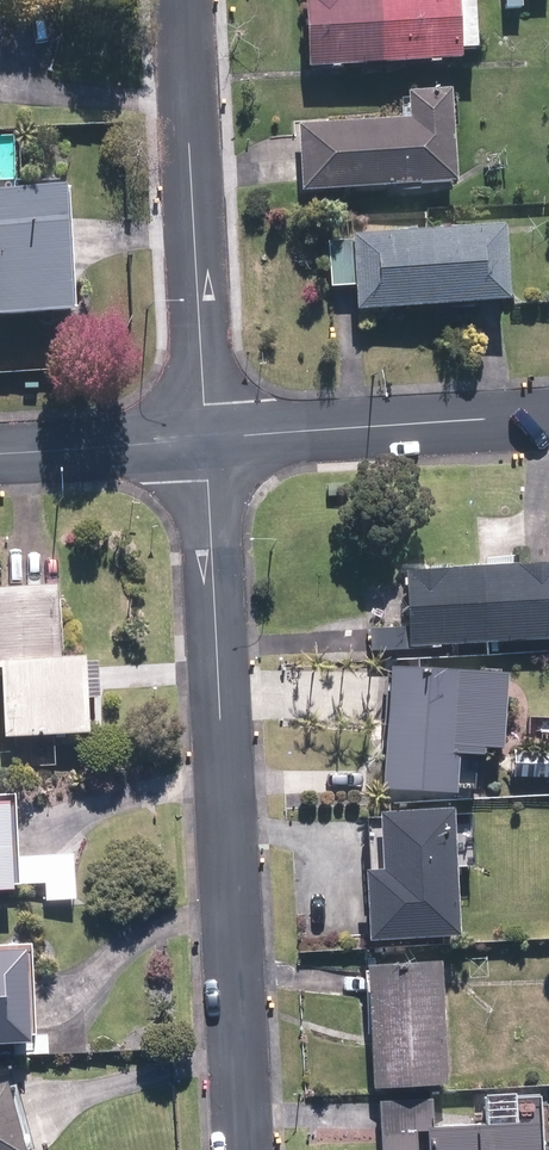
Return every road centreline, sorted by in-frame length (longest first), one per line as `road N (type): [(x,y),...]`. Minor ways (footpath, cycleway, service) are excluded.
road 1 (residential): [(243,1149),(205,442)]
road 2 (residential): [(205,442),(184,0)]
road 3 (residential): [(205,442),(548,418)]
road 4 (residential): [(0,453),(205,442)]

